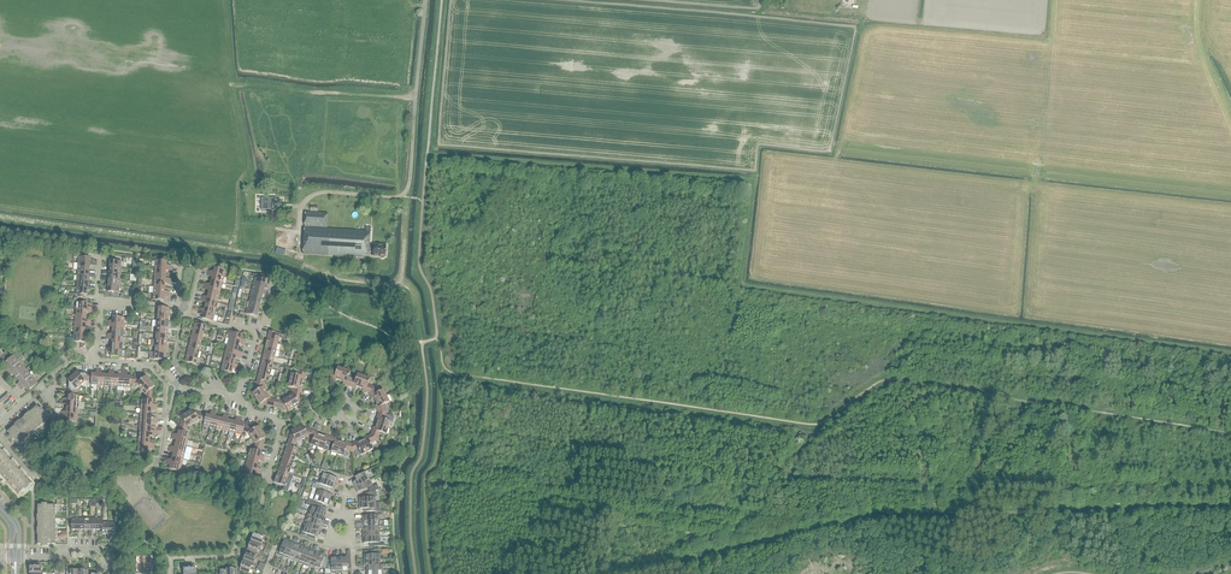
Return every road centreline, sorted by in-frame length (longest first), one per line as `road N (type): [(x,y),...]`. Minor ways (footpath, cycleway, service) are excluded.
road 1 (track): [(427,154),(751,181),(753,172)]

